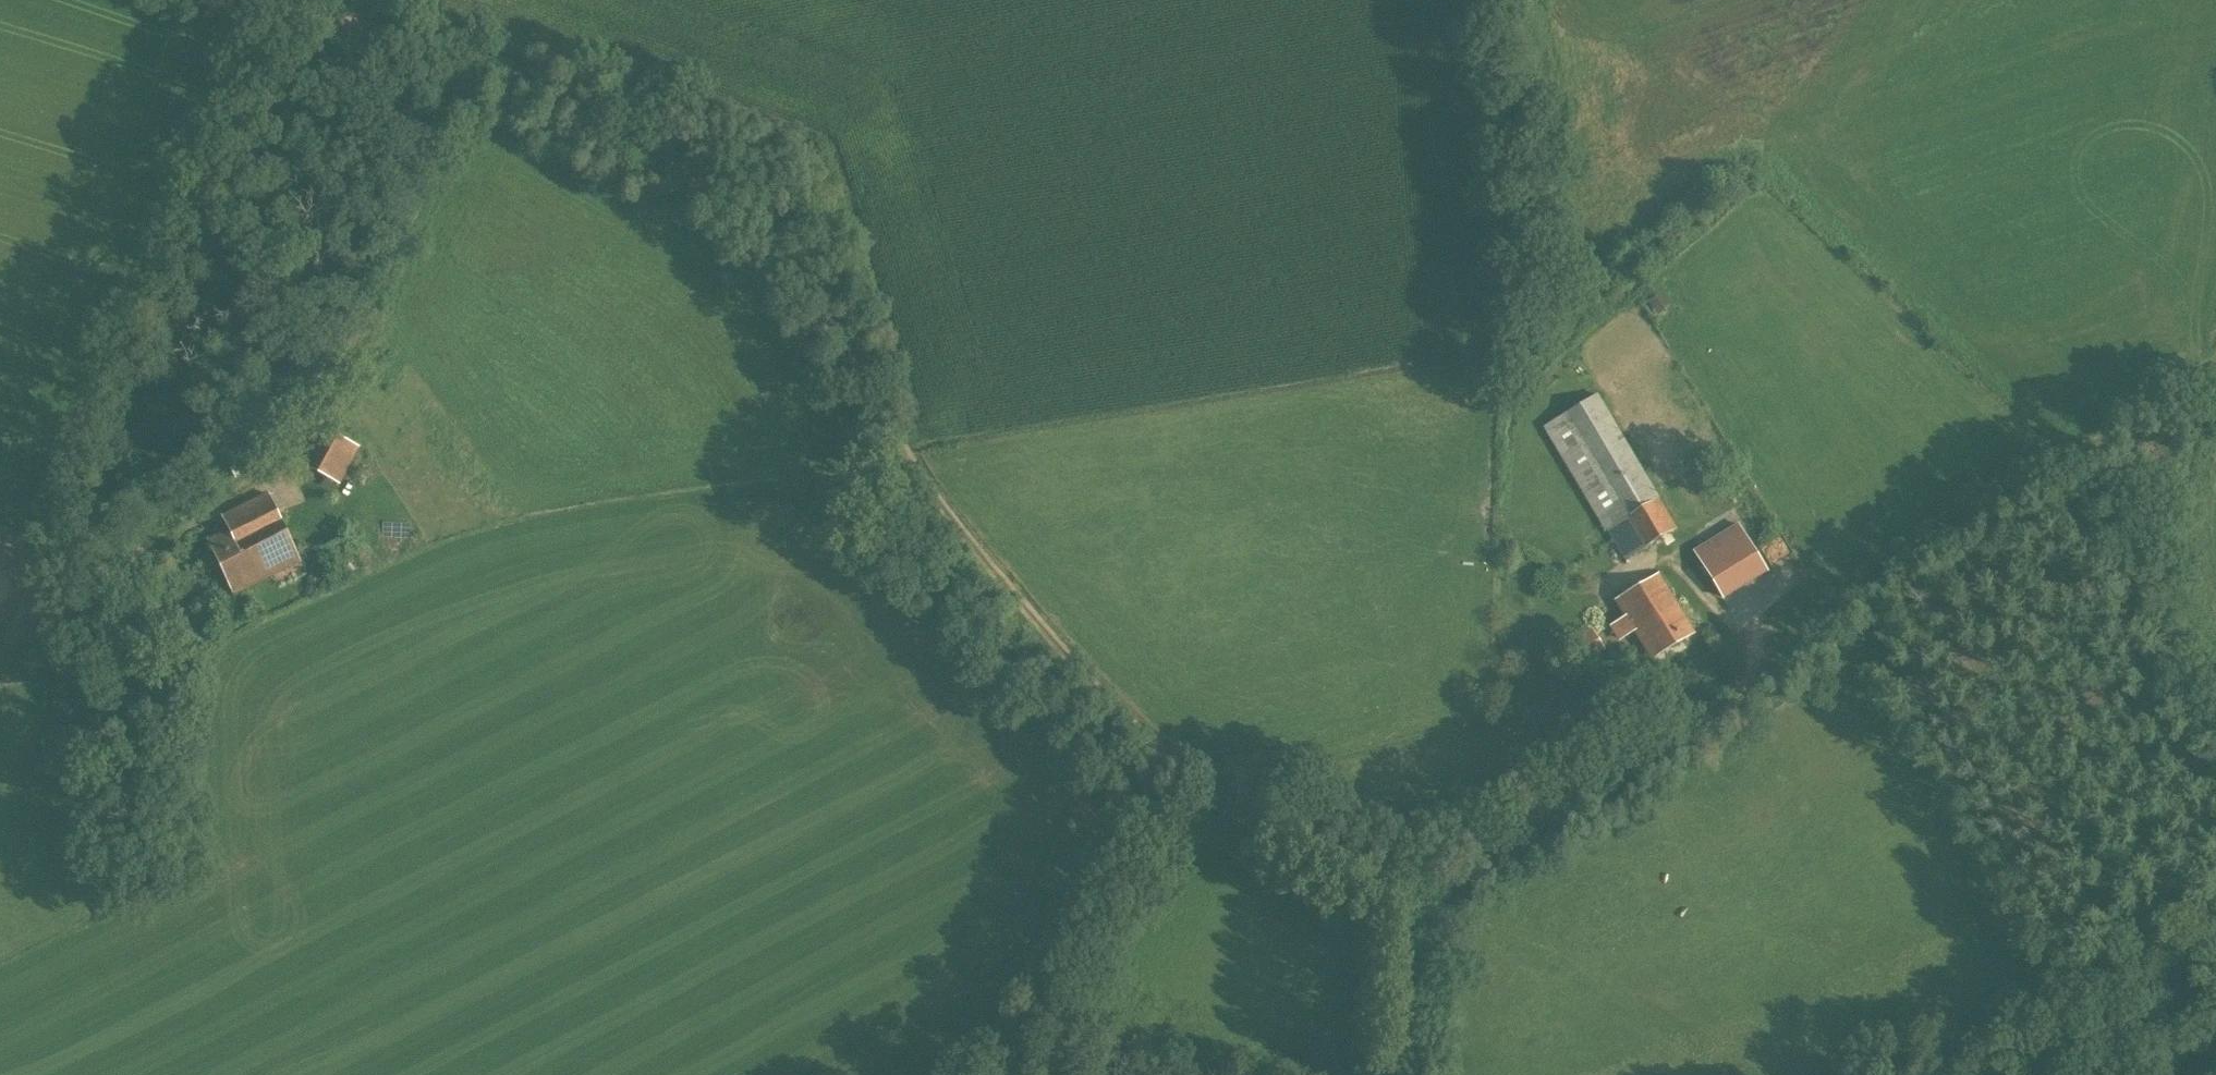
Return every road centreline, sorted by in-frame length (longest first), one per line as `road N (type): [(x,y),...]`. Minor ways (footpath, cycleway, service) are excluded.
road 1 (track): [(277,0),(489,70),(739,203),(803,278),(972,545),(1125,724),(1190,778),(1416,890)]
road 2 (track): [(1416,890),(1482,859),(2214,375)]
road 3 (track): [(0,538),(92,563),(124,564),(160,550)]

